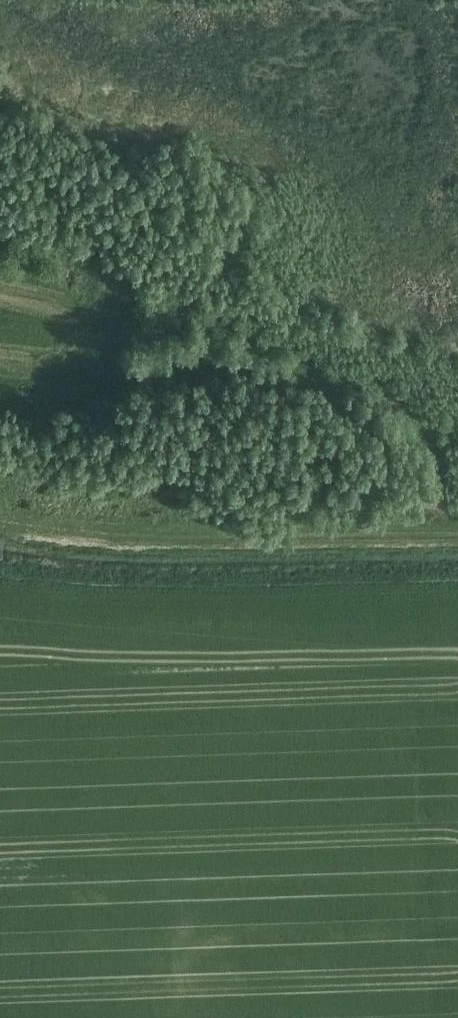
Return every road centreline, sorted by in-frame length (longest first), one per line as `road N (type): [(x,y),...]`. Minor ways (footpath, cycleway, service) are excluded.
road 1 (track): [(457,537),(164,539),(0,522)]

